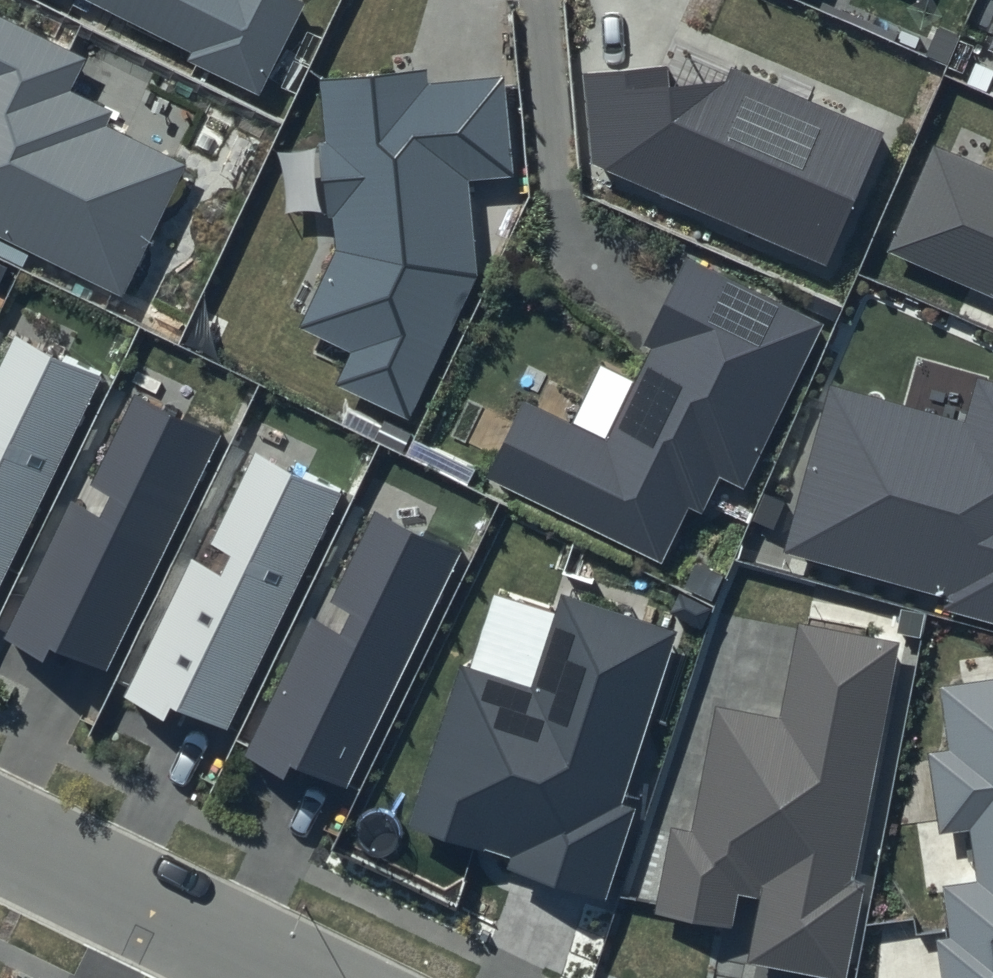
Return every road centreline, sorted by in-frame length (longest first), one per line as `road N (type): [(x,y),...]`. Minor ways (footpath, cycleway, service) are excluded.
road 1 (residential): [(295,977),(0,836)]

